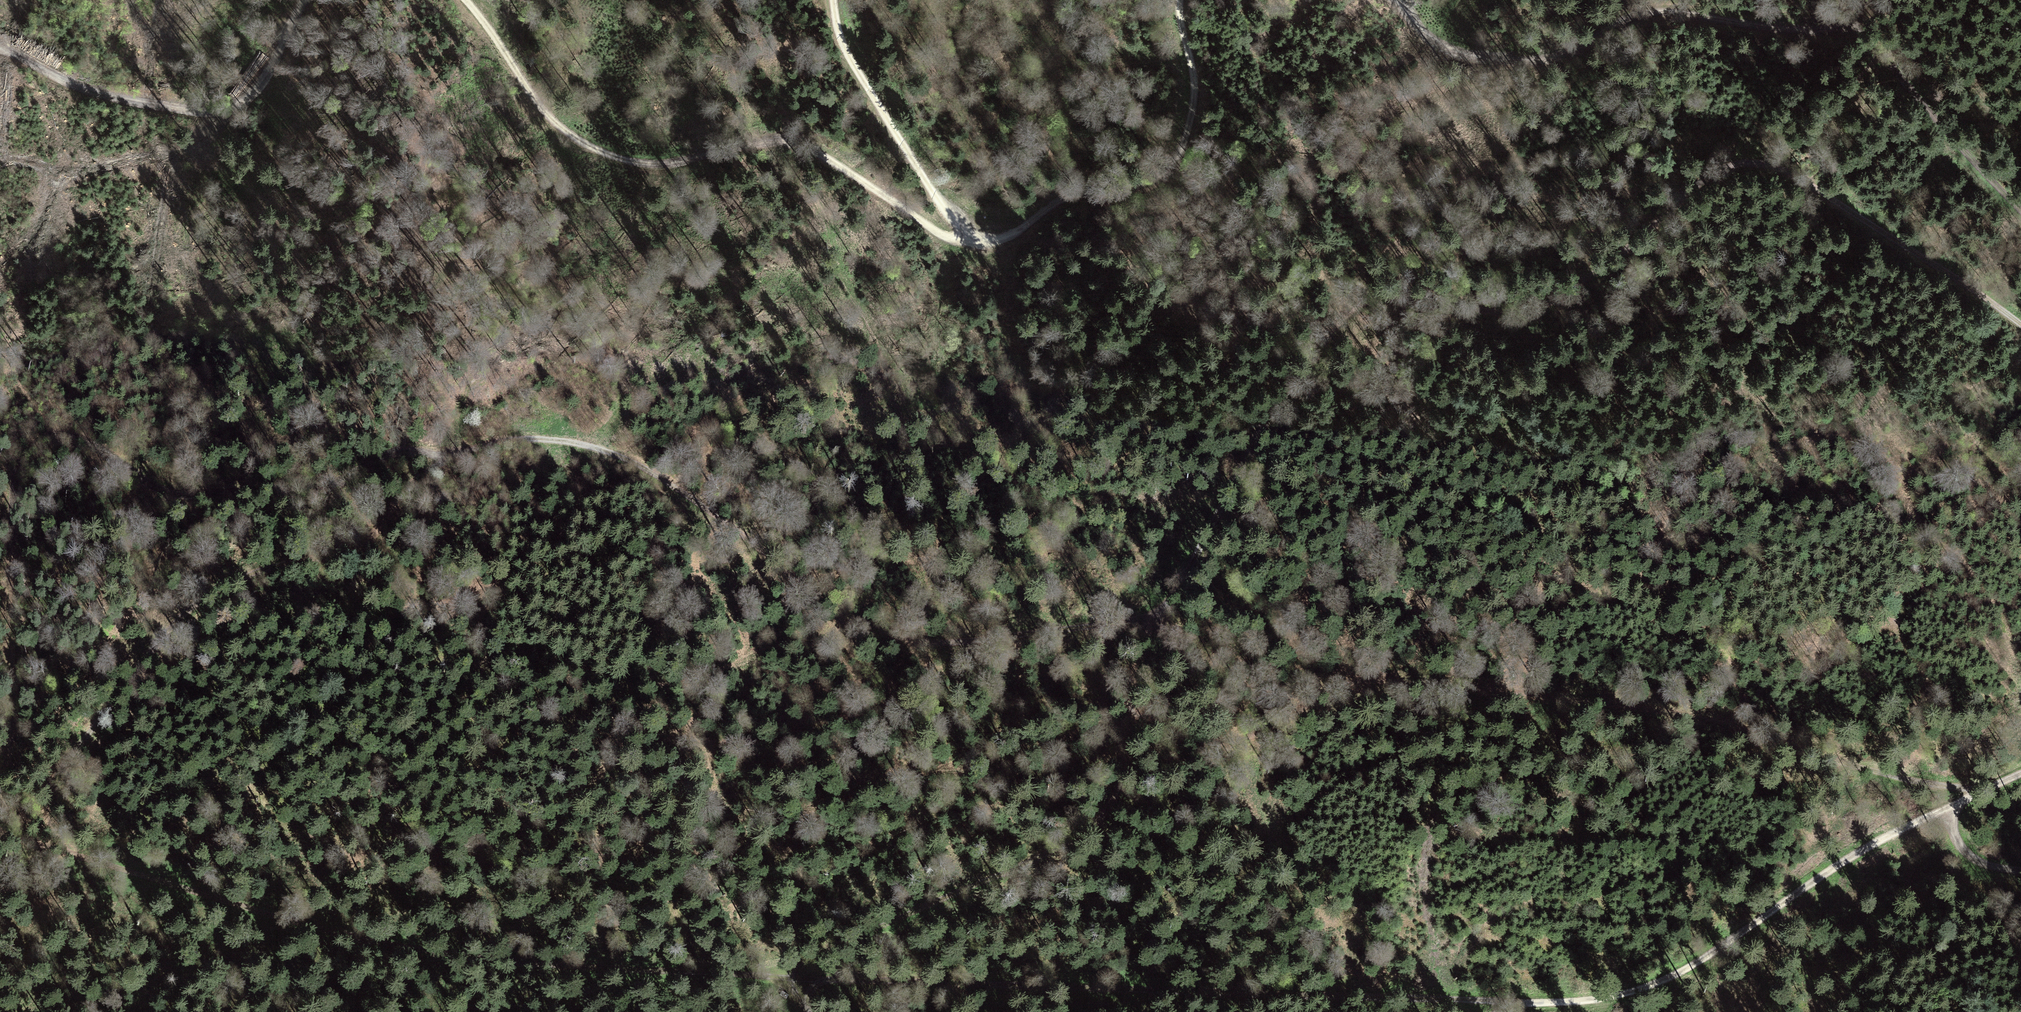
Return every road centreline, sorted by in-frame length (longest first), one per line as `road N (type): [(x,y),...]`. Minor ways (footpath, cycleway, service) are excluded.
road 1 (track): [(0,770),(13,719),(6,601),(13,490),(24,454),(49,436),(79,437),(154,485),(219,495),(337,486),(388,456),(415,451),(454,455),(511,441),(567,441),(610,451),(727,515),(824,608),(866,633),(921,640),(1031,634),(1155,620),(1320,338),(1365,294),(1436,295),(1490,310),(1540,306),(1714,172),(1748,158),(1784,164),(1815,183),(2020,323)]
road 2 (track): [(1179,0),(1193,111),(1168,166),(1132,186),(1075,194),(1019,232),(972,240),(945,236),(810,149),(779,142),(668,163),(598,151),(543,112),(466,0)]
road 3 (track): [(45,843),(411,943),(788,974)]
road 4 (track): [(2020,213),(1978,173),(1947,122),(1874,59),(1853,25),(1772,28),(1657,8),(1557,58),(1523,60),(1453,48),(1415,26),(1395,0)]
road 5 (track): [(1519,1003),(802,978)]
road 6 (track): [(0,832),(45,843),(47,786),(67,754),(204,598),(260,569),(355,552),(422,475),(454,455)]
road 7 (track): [(2020,770),(1879,839),(1642,988),(1499,1011)]
road 8 (track): [(1155,620),(1124,696),(1115,796),(1101,820),(964,892),(842,939),(788,974)]
road 9 (track): [(1977,791),(1681,712),(1501,691)]
road 10 (track): [(1115,796),(1279,723),(1342,681),(1373,676),(1501,691)]
road 11 (track): [(306,0),(267,75),(228,113),(85,91),(0,51)]
road 12 (track): [(833,0),(842,44),(912,165),(972,240)]
road 13 (track): [(1124,696),(1172,726),(1234,740)]

